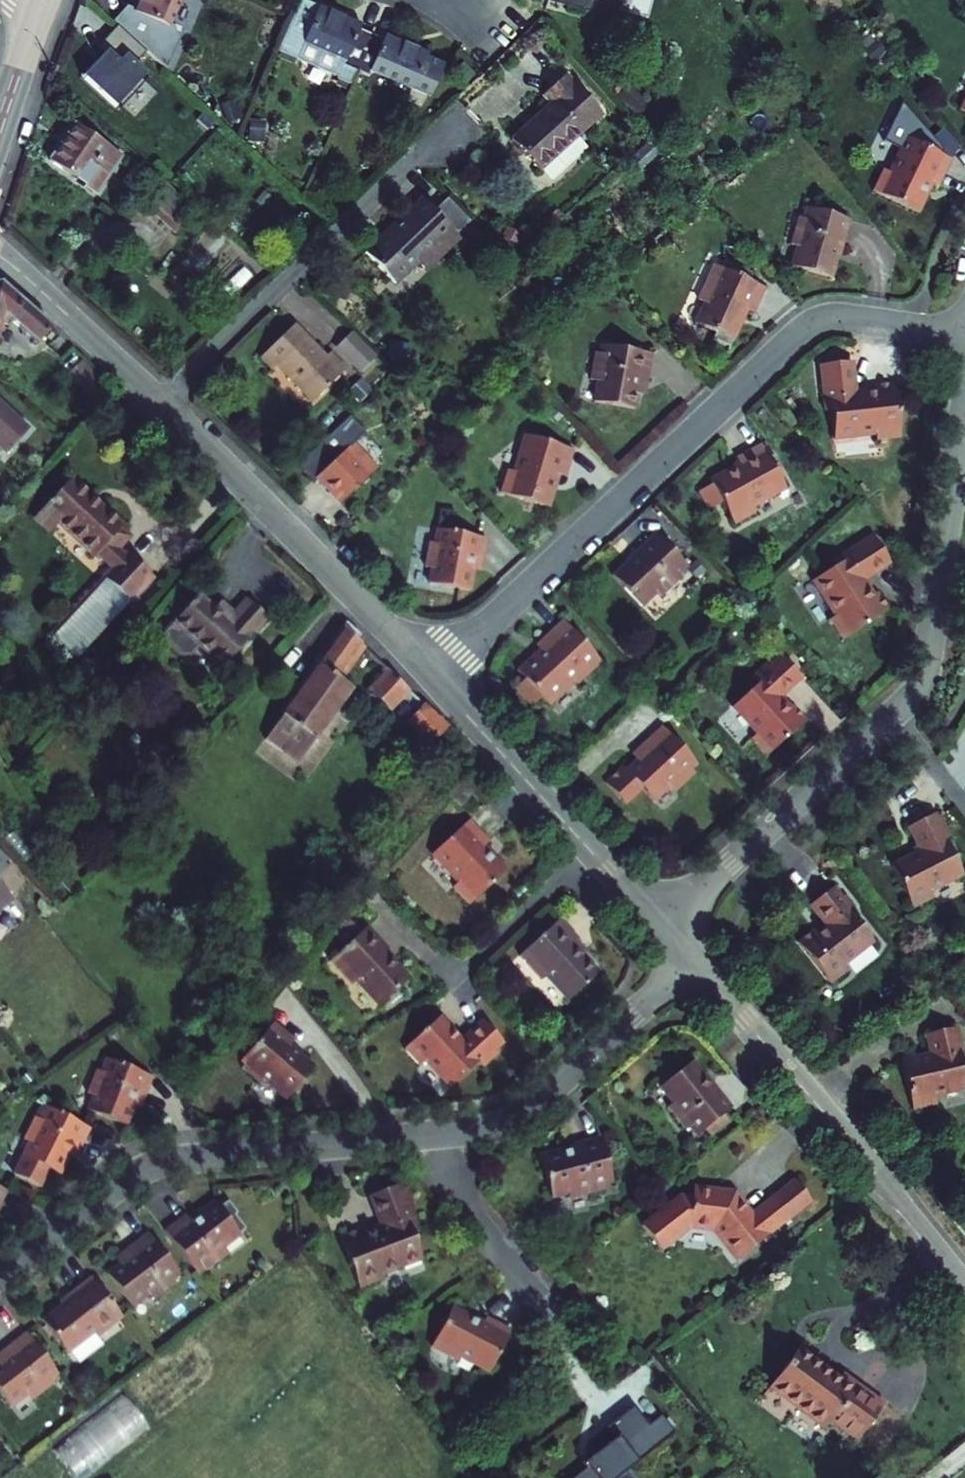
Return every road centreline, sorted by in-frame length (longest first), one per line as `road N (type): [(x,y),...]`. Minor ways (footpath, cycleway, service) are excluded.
road 1 (residential): [(434,677),(815,323),(853,318),(964,335)]
road 2 (residential): [(661,923),(915,693),(929,653),(964,401)]
road 3 (residential): [(439,1133),(153,1166),(0,1274)]
road 4 (residential): [(964,1279),(695,963)]
road 5 (residential): [(434,677),(165,403)]
road 6 (residential): [(429,143),(165,403)]
road 7 (residential): [(661,923),(434,677)]
road 8 (residential): [(695,963),(516,1116),(439,1133)]
road 9 (residential): [(165,403),(0,255)]
road 10 (residential): [(540,1301),(465,1203),(439,1133)]
road 11 (secondary): [(40,12),(0,126)]

